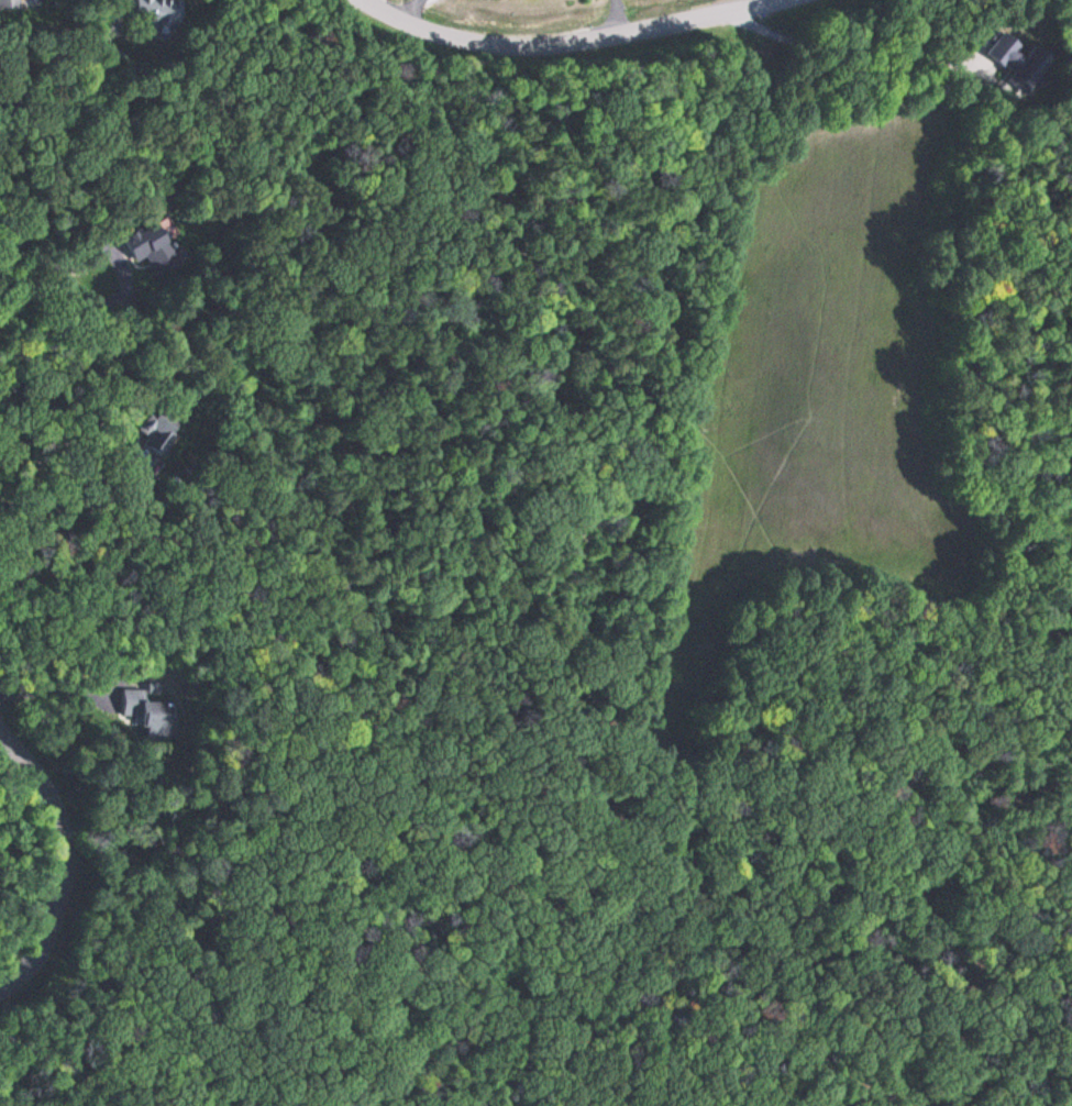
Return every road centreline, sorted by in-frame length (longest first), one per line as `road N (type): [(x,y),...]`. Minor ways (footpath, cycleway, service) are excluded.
road 1 (residential): [(373,0),(411,25),(509,44),(632,33),(777,0)]
road 2 (residential): [(0,989),(27,970),(51,931),(65,875),(60,826),(43,783),(0,726)]

